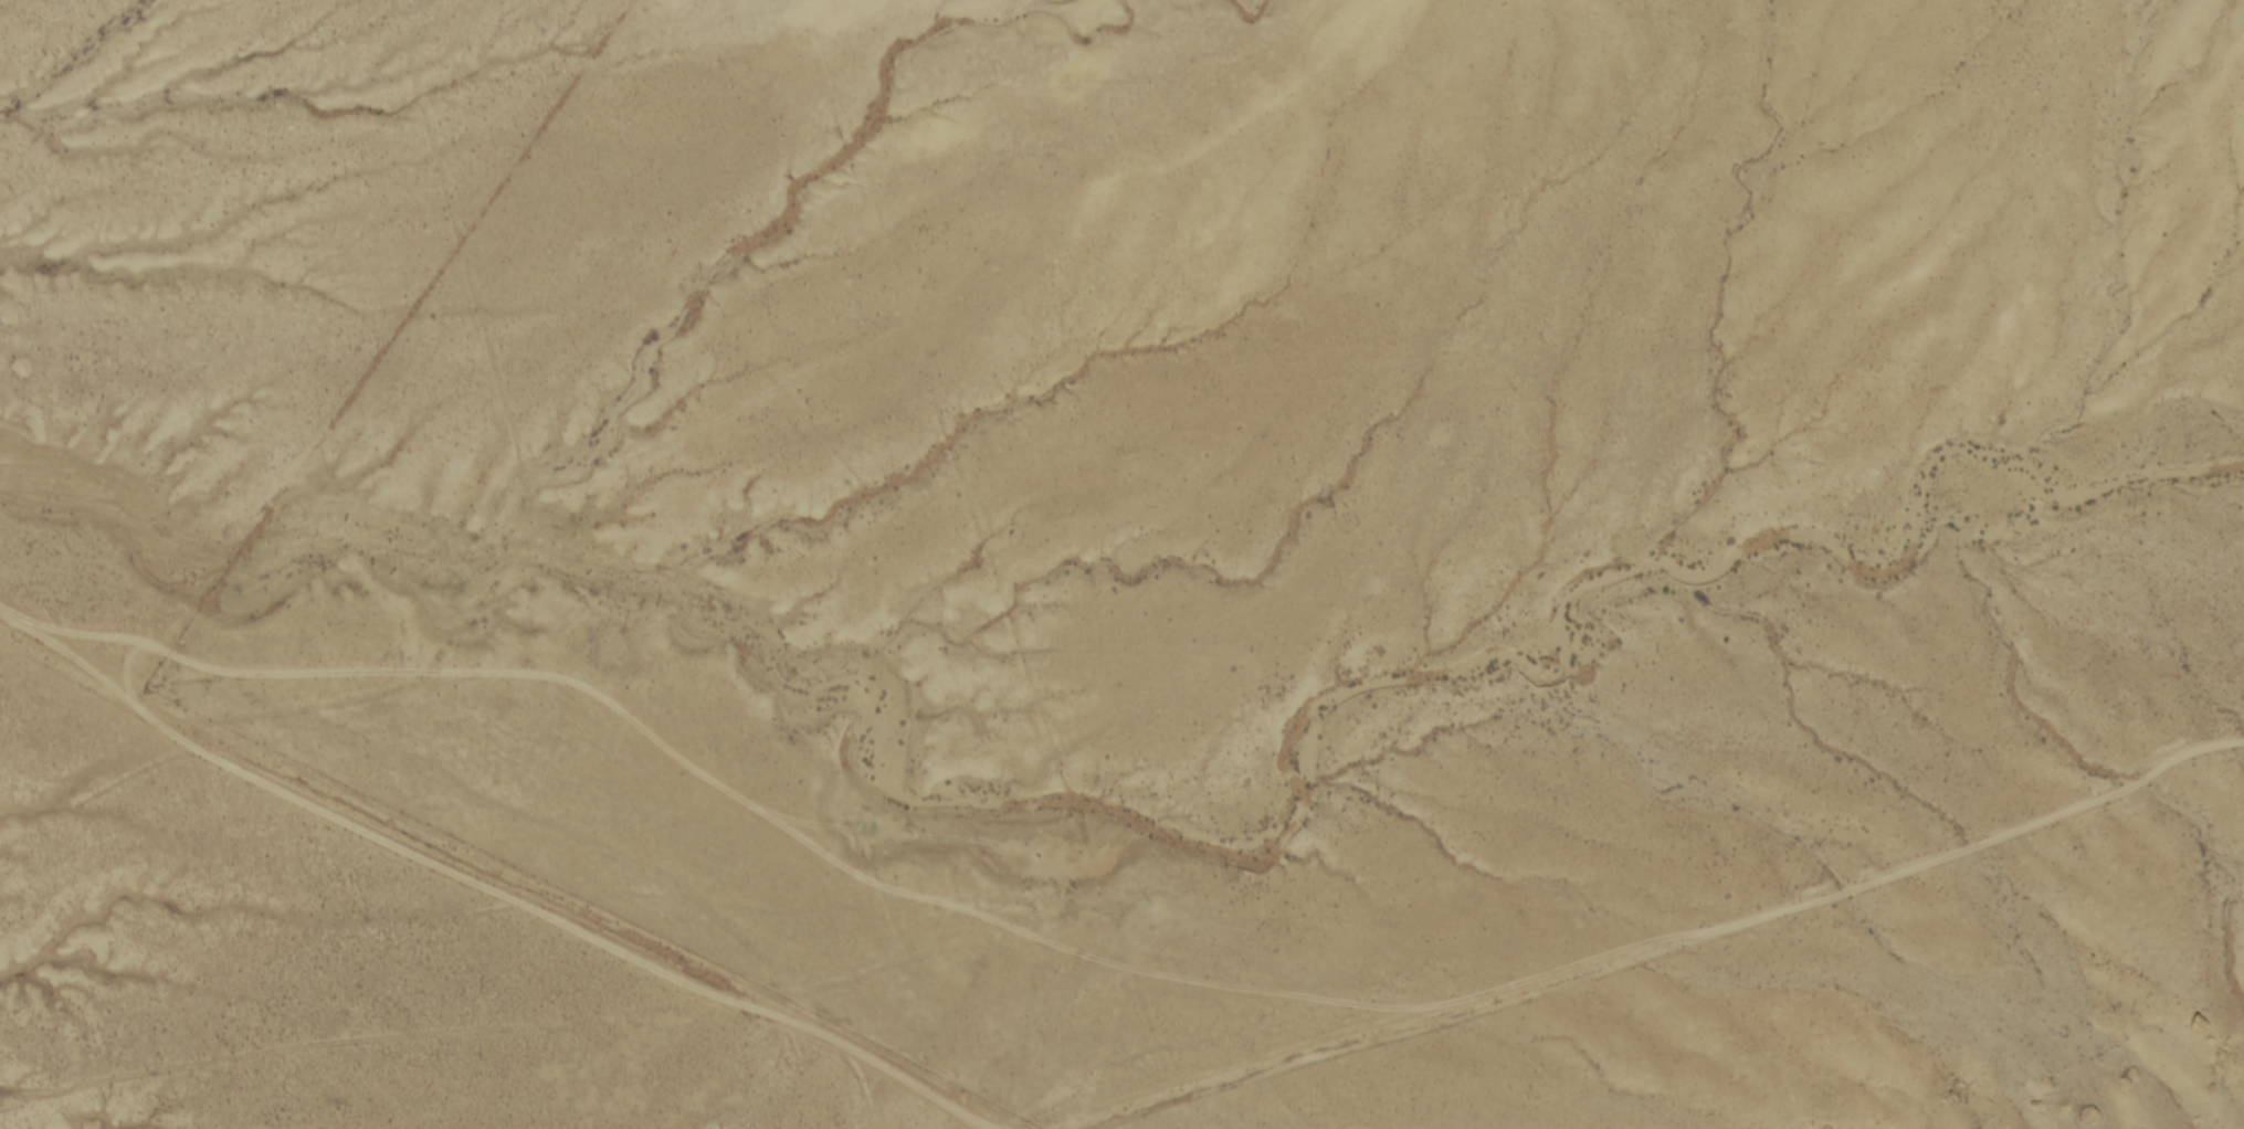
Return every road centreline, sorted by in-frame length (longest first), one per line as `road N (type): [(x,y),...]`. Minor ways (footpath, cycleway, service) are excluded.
road 1 (track): [(1139,1128),(1374,1049),(1832,928),(2153,793),(2243,776)]
road 2 (residential): [(994,1128),(894,1081),(731,984),(0,633)]

